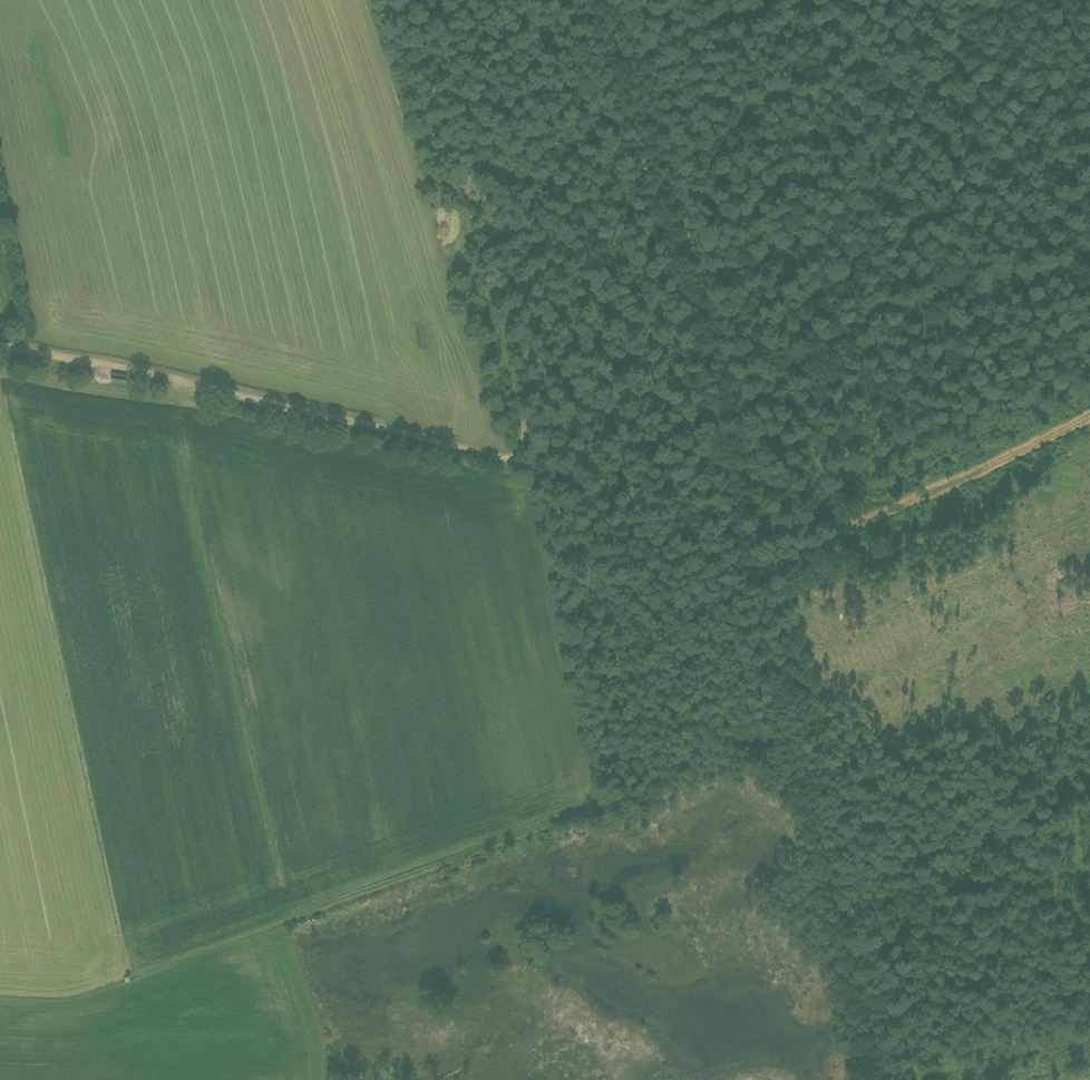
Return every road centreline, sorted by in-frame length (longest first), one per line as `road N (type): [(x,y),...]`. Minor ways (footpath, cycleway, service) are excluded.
road 1 (track): [(0,345),(521,468),(519,410),(489,287),(420,148),(373,0)]
road 2 (track): [(752,572),(1089,415)]
road 3 (track): [(521,468),(574,690)]

